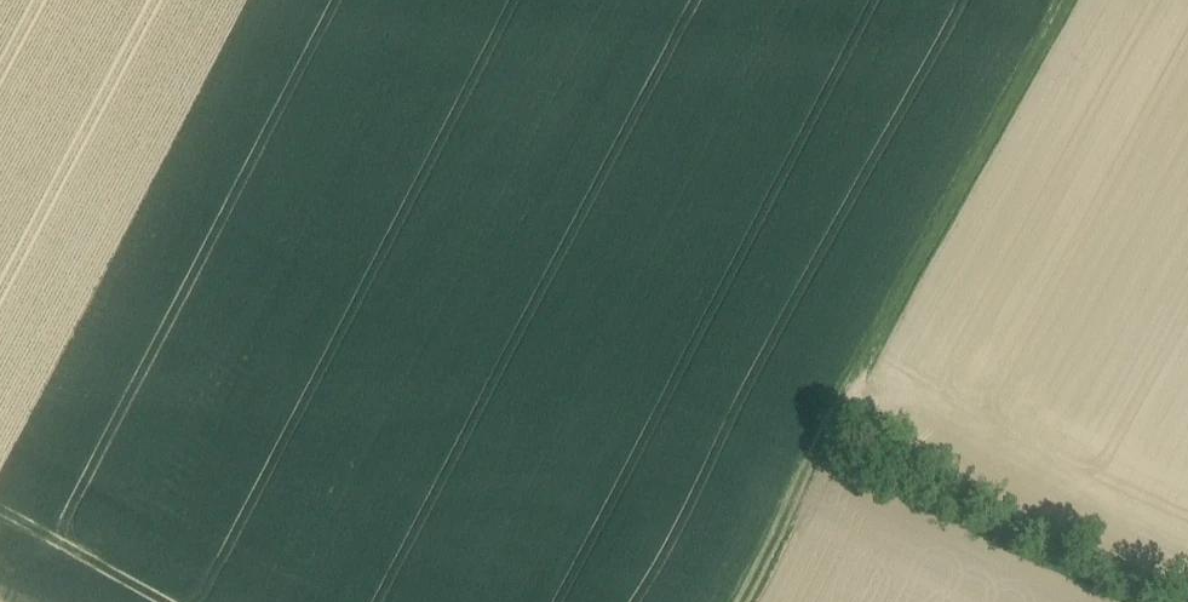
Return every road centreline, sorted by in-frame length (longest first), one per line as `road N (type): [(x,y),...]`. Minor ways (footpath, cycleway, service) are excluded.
road 1 (track): [(1072,0),(859,373),(745,601)]

